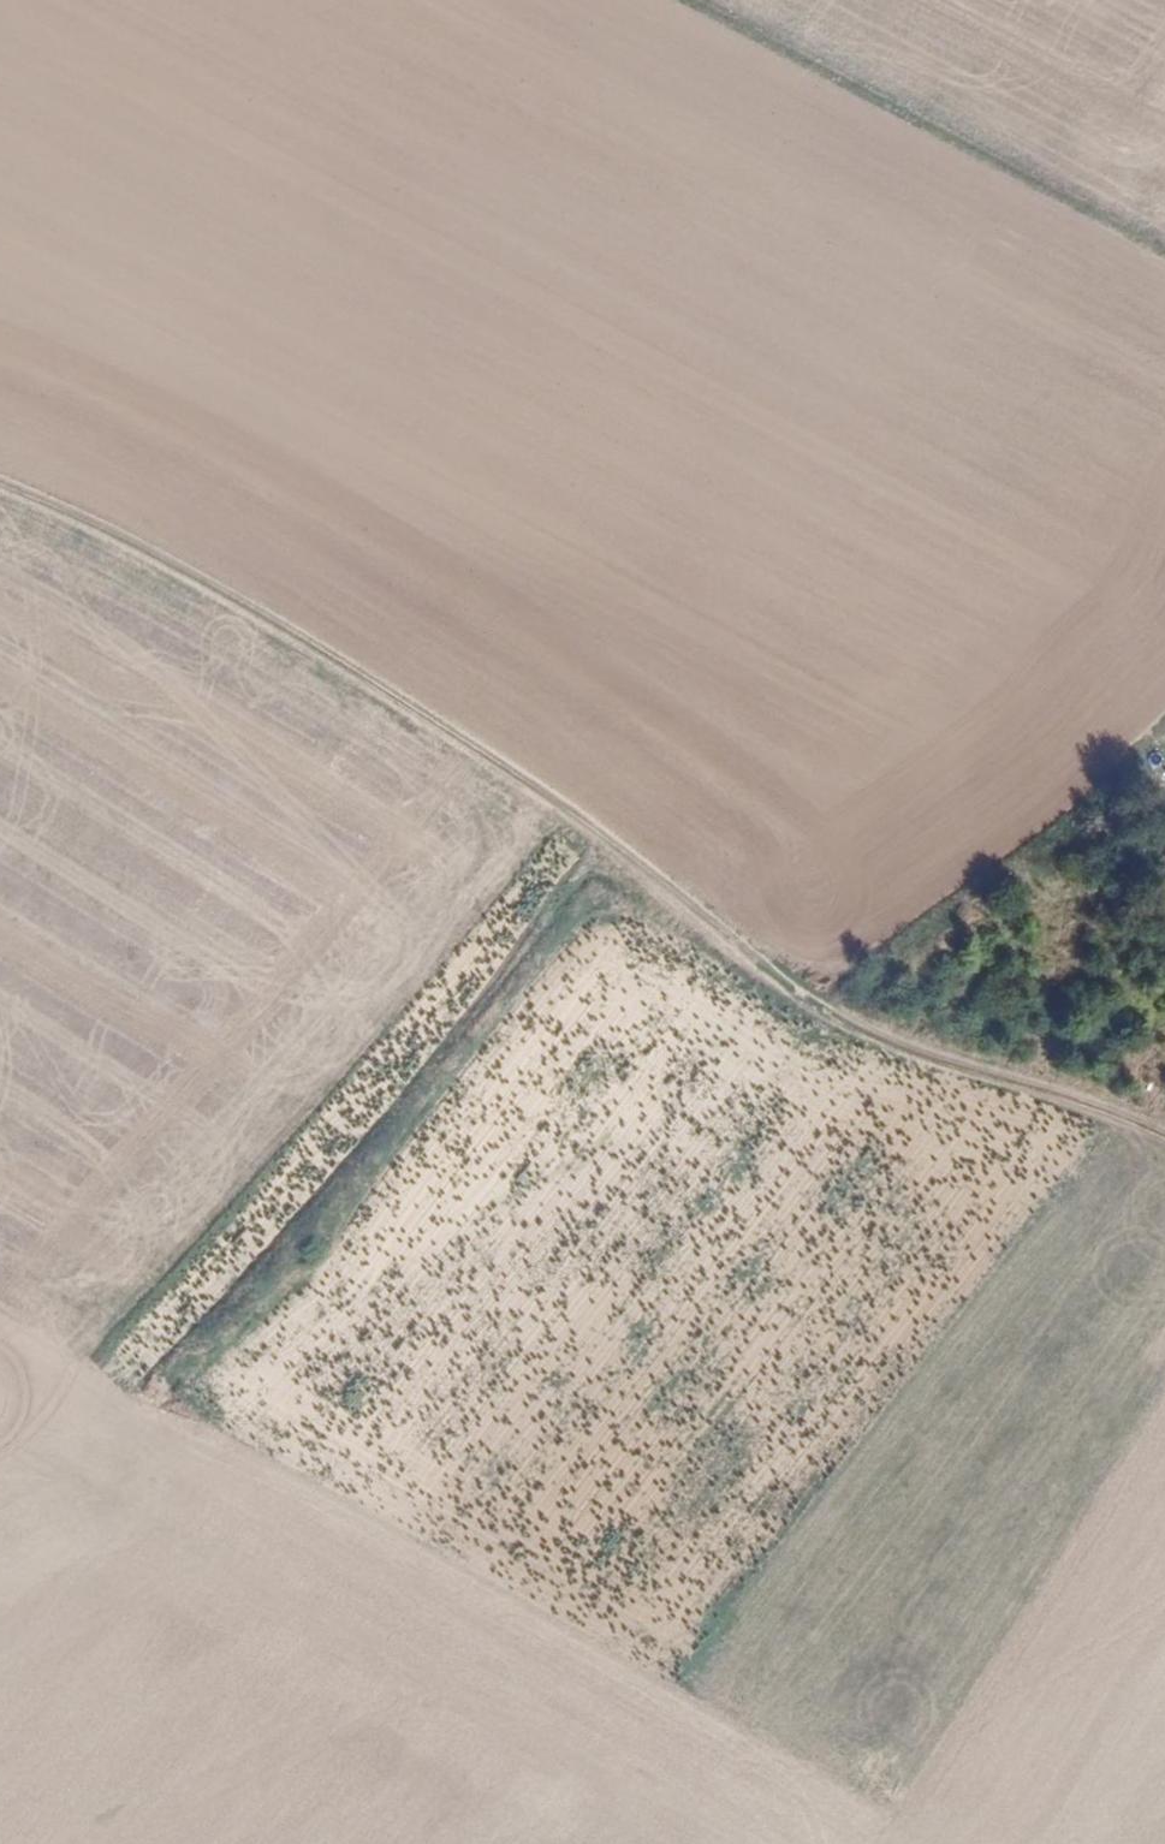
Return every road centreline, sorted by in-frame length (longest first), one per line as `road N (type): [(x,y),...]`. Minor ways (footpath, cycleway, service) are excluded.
road 1 (track): [(1164,1138),(797,1002),(401,710),(103,526),(0,493)]
road 2 (track): [(876,1843),(0,1331)]

